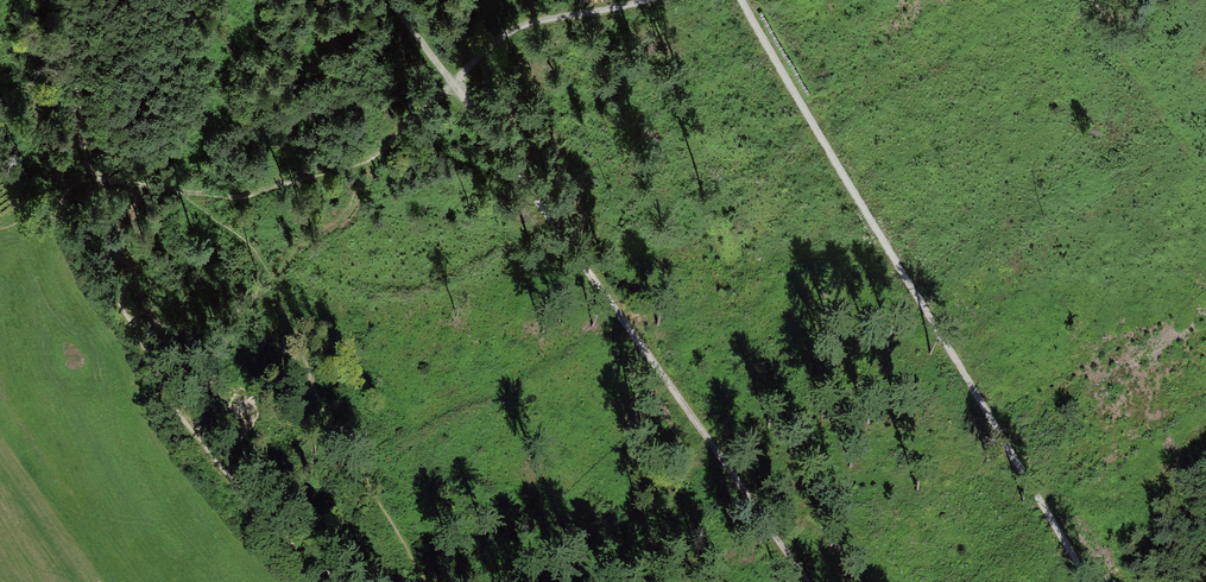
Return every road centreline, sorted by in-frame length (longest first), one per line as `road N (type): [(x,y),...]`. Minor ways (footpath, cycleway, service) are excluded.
road 1 (track): [(810,581),(666,370),(539,211),(391,0)]
road 2 (track): [(746,0),(798,68),(1090,581)]
road 3 (track): [(643,0),(524,25),(371,160),(251,196),(178,191)]

